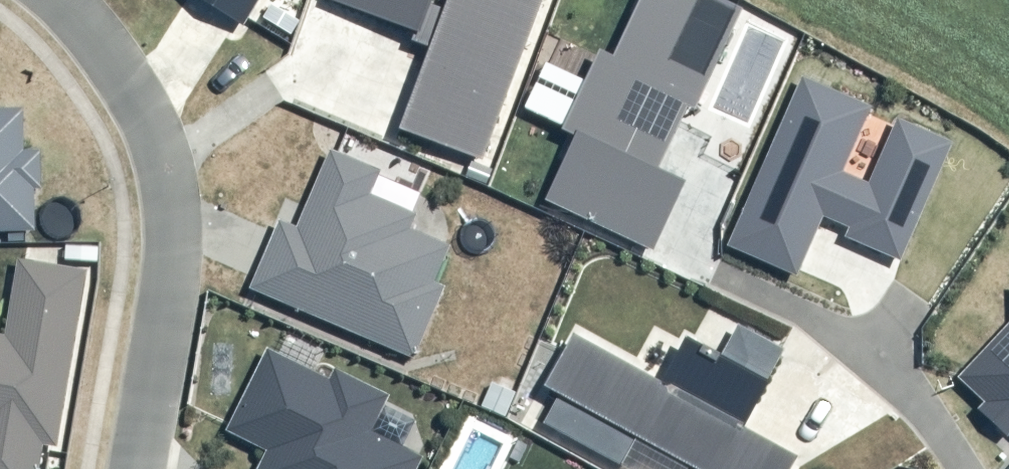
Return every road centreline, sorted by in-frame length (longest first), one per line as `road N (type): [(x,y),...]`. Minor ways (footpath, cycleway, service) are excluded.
road 1 (residential): [(67,0),(127,68),(166,160),(160,314),(131,468)]

